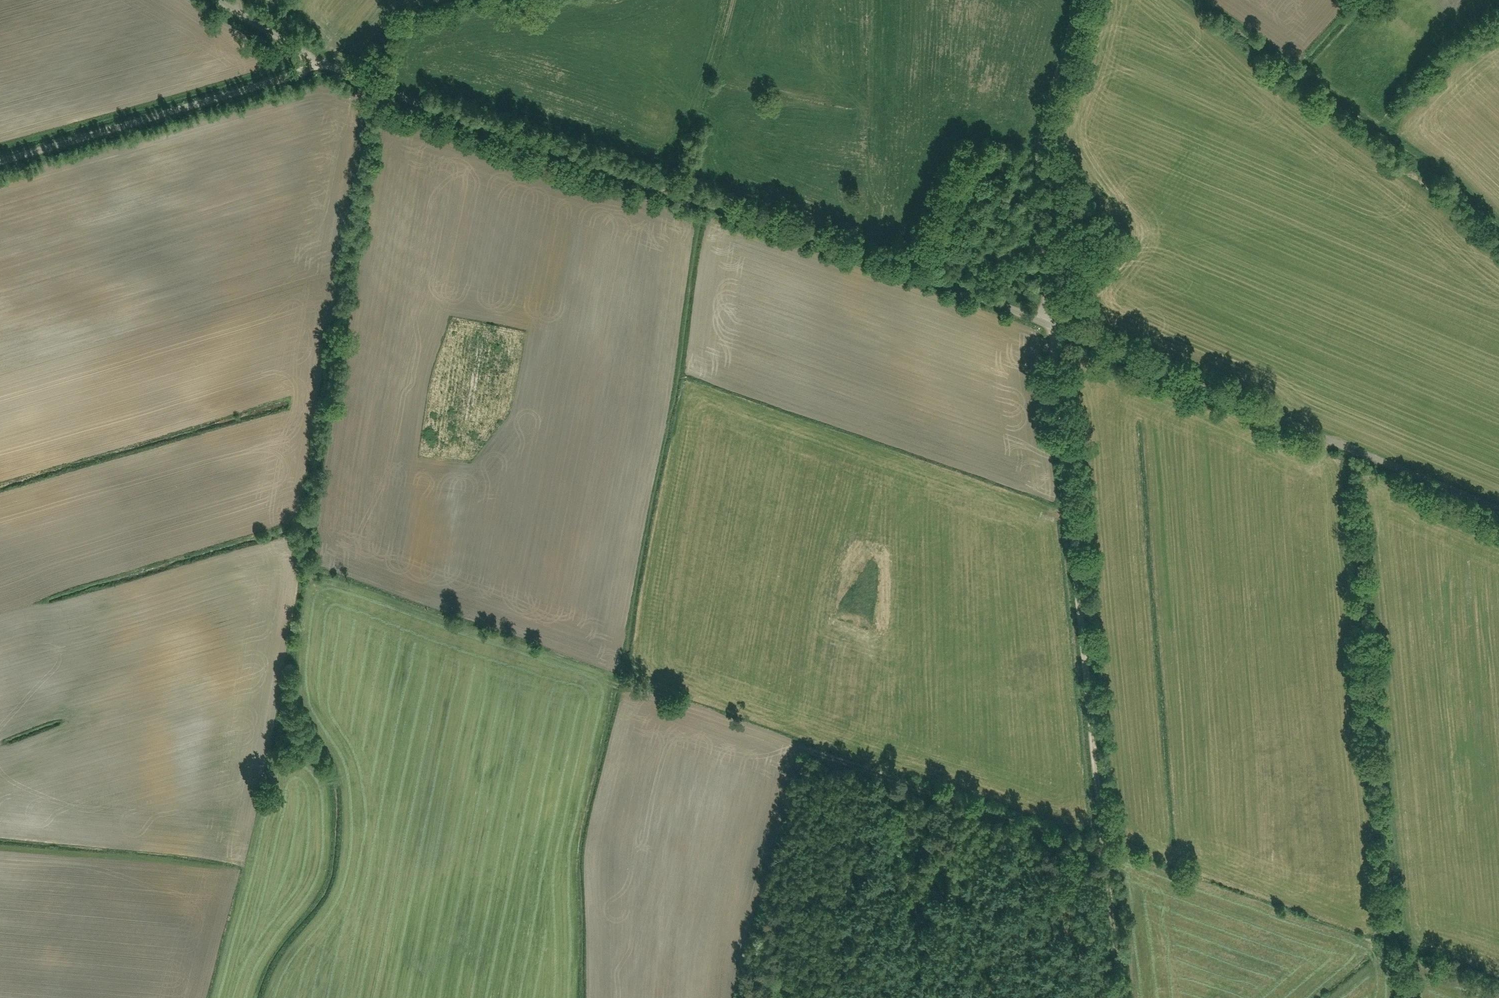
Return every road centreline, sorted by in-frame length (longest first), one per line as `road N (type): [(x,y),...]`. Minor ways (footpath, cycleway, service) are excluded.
road 1 (residential): [(320,67),(1049,324)]
road 2 (track): [(1049,324),(1121,997)]
road 3 (residential): [(1049,324),(1498,512)]
road 4 (residential): [(320,67),(0,163)]
road 5 (residential): [(1079,0),(1039,144),(1049,324)]
road 6 (residential): [(210,0),(320,67)]

